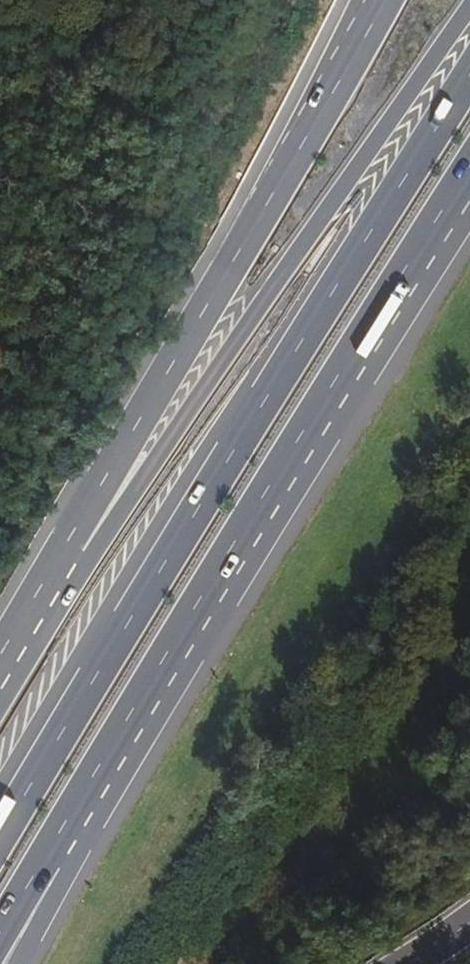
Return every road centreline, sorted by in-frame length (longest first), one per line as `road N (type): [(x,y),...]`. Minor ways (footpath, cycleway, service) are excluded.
road 1 (motorway): [(469,75),(283,364),(0,830)]
road 2 (motorway): [(54,857),(469,188)]
road 3 (motorway): [(469,4),(262,305),(73,550)]
road 4 (trunk): [(384,0),(73,550)]
road 5 (trunk): [(73,550),(0,672)]

